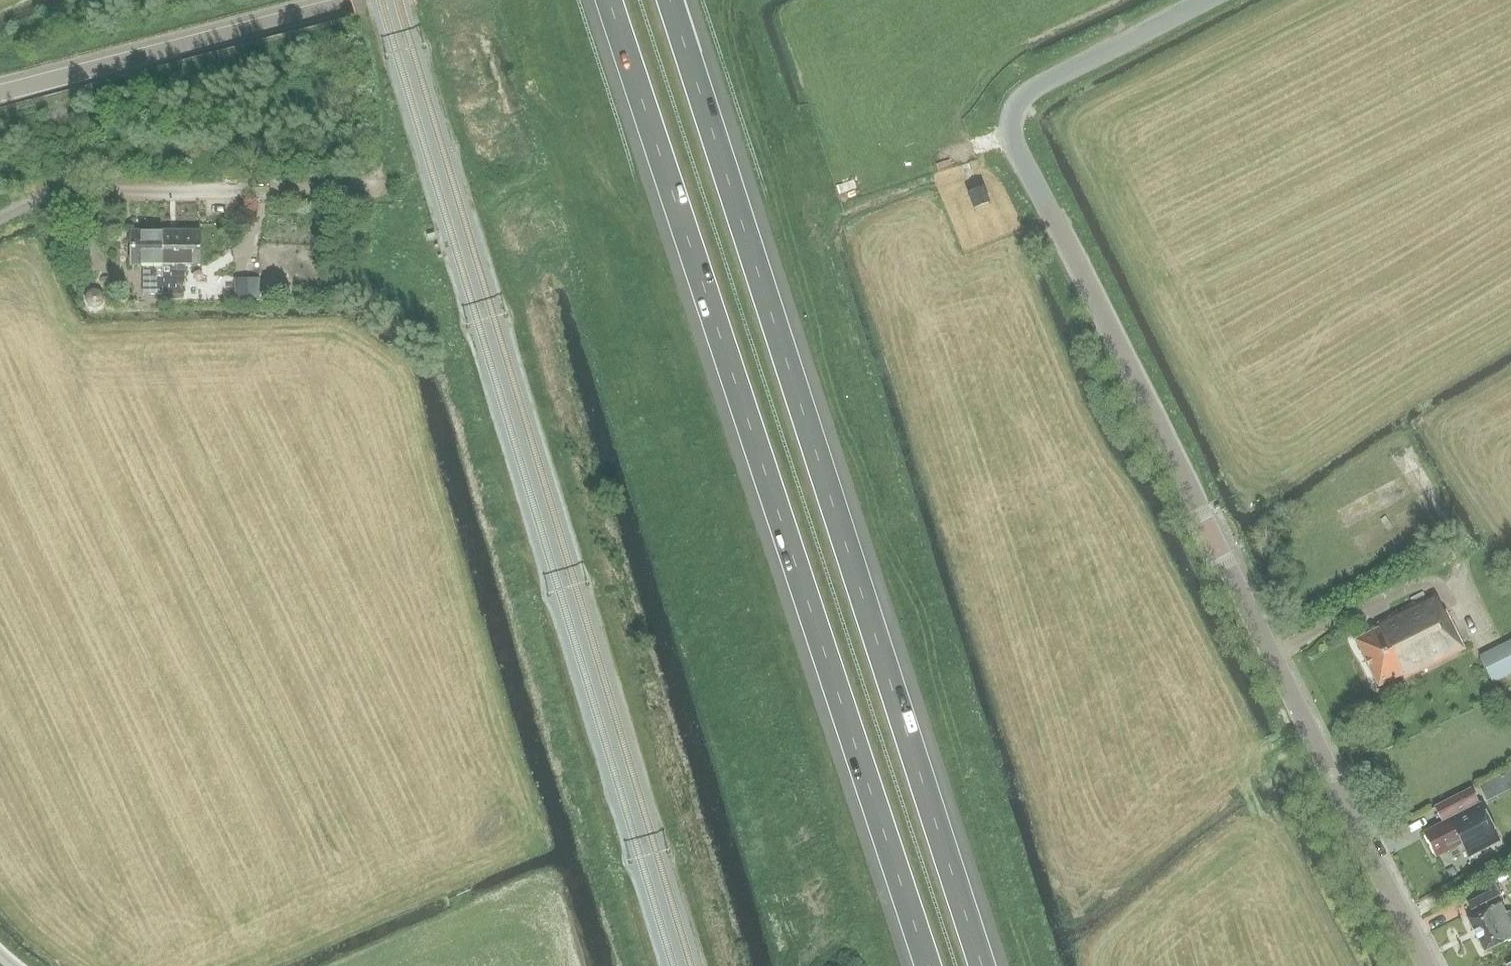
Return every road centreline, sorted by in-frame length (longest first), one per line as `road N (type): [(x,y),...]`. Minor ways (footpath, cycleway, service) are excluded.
road 1 (tertiary): [(1428,965),(1012,132),(1011,115),(1025,94),(1207,0)]
road 2 (motorway): [(610,0),(928,965)]
road 3 (motorway): [(982,965),(670,0)]
road 4 (unclassified): [(0,220),(72,195),(381,188)]
road 5 (tertiary): [(0,92),(356,0)]

